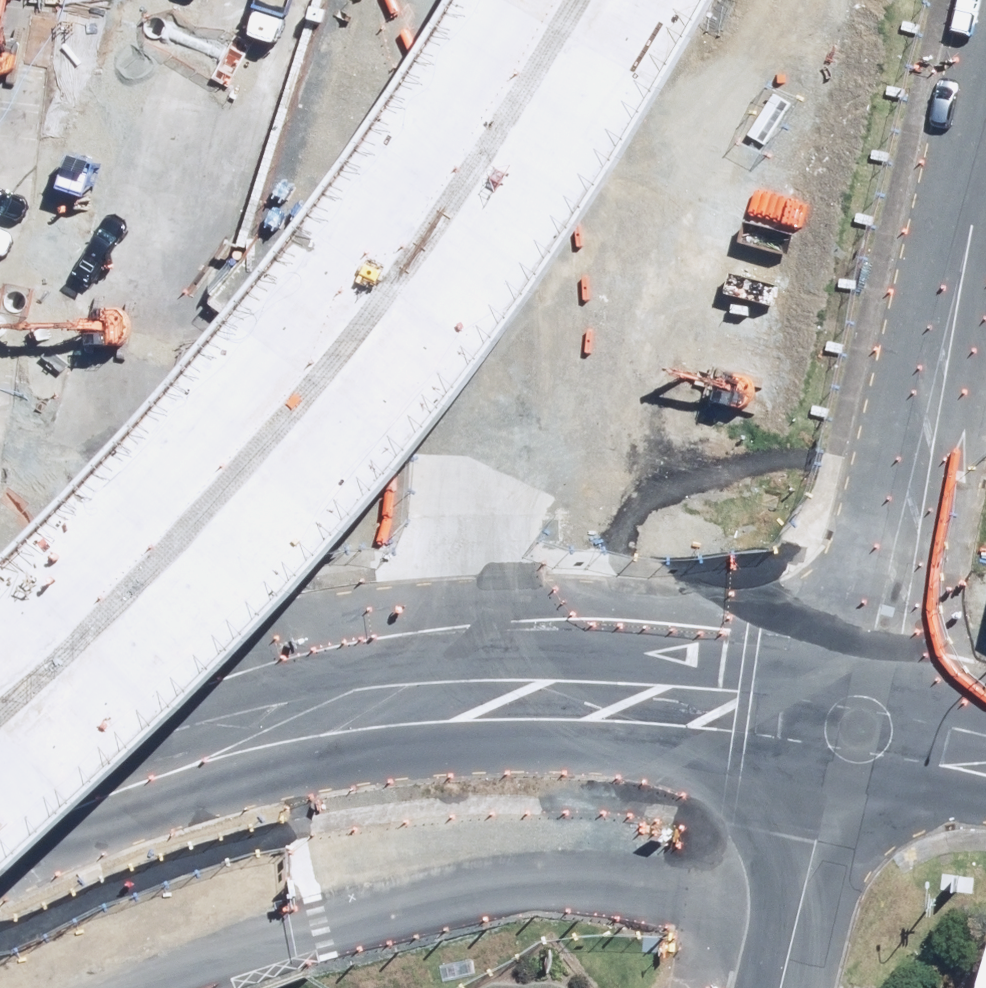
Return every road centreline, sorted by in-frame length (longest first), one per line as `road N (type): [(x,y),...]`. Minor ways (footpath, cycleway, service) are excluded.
road 1 (primary): [(638,0),(587,104),(459,286),(116,697),(0,807)]
road 2 (unclassified): [(3,789),(123,748),(442,702),(582,699),(863,720)]
road 3 (primary): [(0,644),(194,415),(427,119),(496,0)]
road 4 (residential): [(985,204),(974,257),(927,345),(861,432),(822,463)]
road 5 (residential): [(863,720),(797,987)]
road 6 (tertiary): [(863,720),(985,750)]

